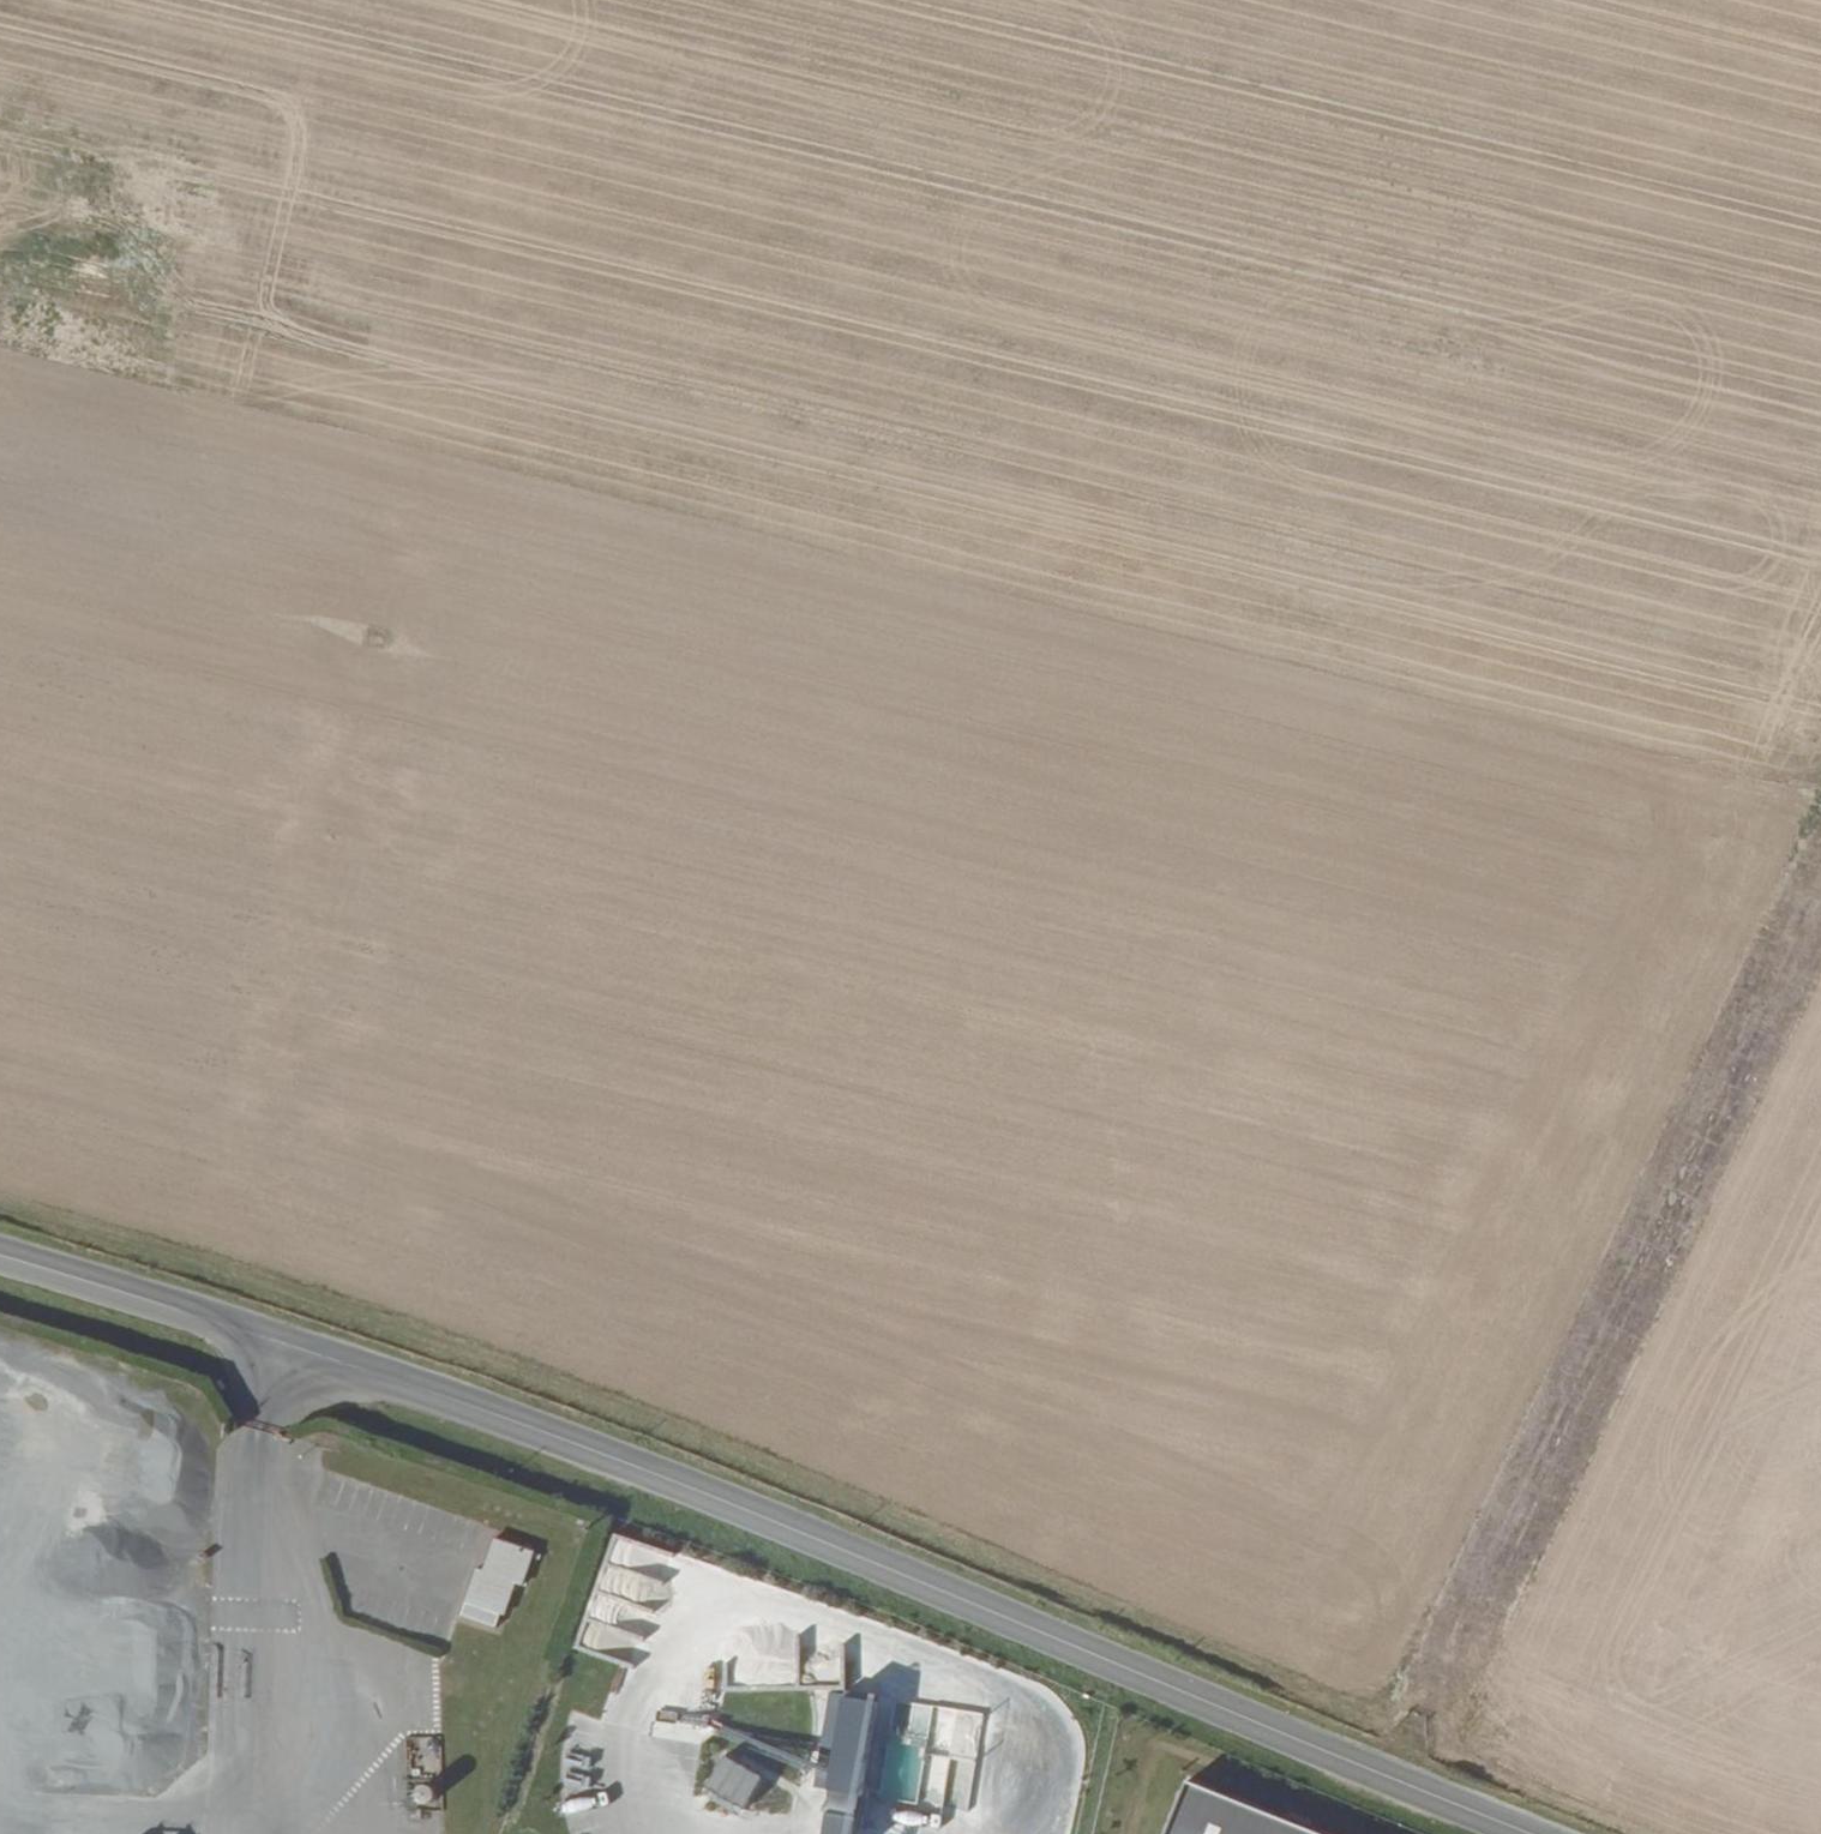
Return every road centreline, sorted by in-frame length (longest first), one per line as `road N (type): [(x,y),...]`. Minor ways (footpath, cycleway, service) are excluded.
road 1 (primary): [(0,1254),(571,1443),(1530,1833)]

